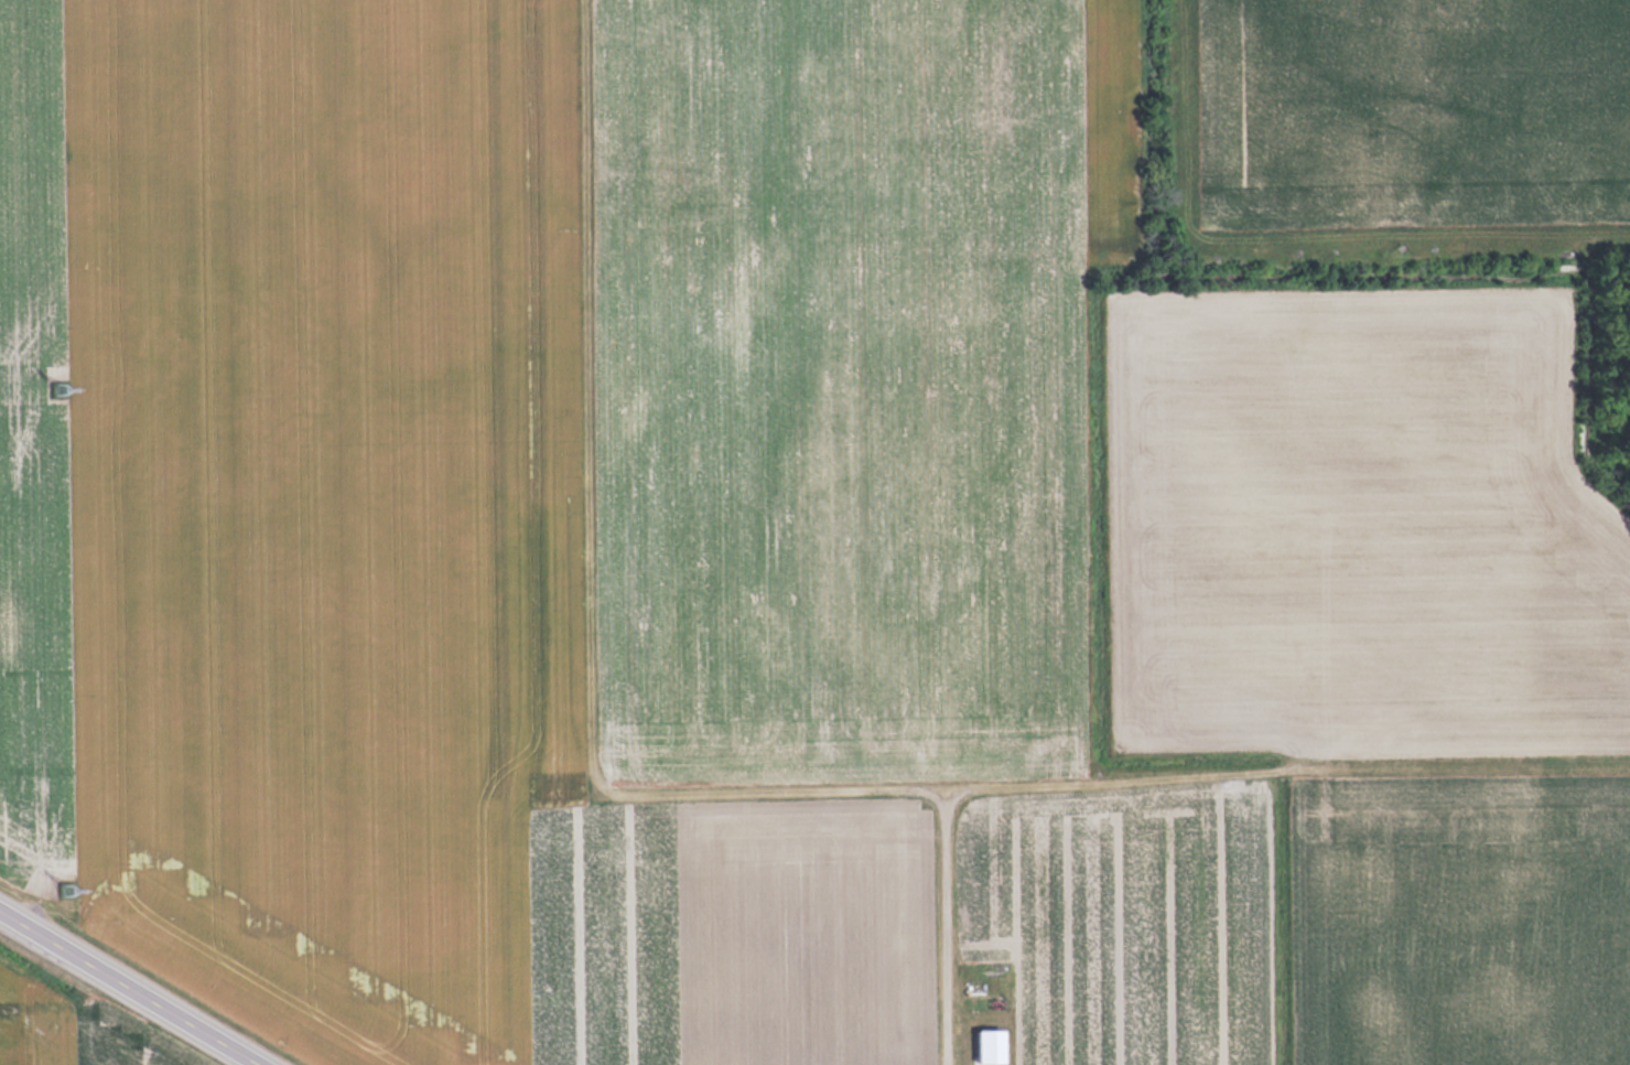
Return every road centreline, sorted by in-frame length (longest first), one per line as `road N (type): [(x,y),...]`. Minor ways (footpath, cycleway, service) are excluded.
road 1 (primary): [(256,1064),(0,913)]

